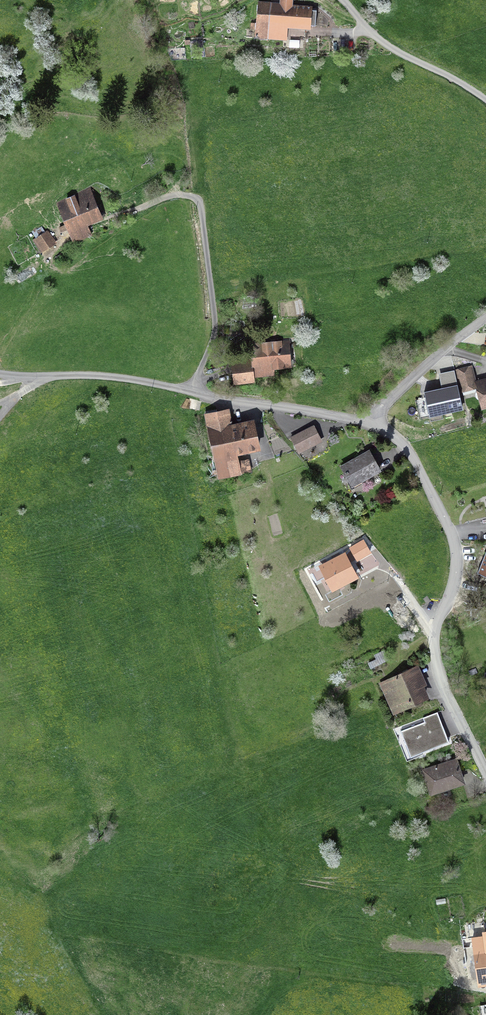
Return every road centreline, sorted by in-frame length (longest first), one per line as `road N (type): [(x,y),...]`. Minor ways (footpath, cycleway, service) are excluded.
road 1 (residential): [(485,773),(435,656),(457,567),(453,534),(409,451),(367,422)]
road 2 (residential): [(367,422),(139,381),(47,377)]
road 3 (unclassified): [(367,422),(485,318)]

